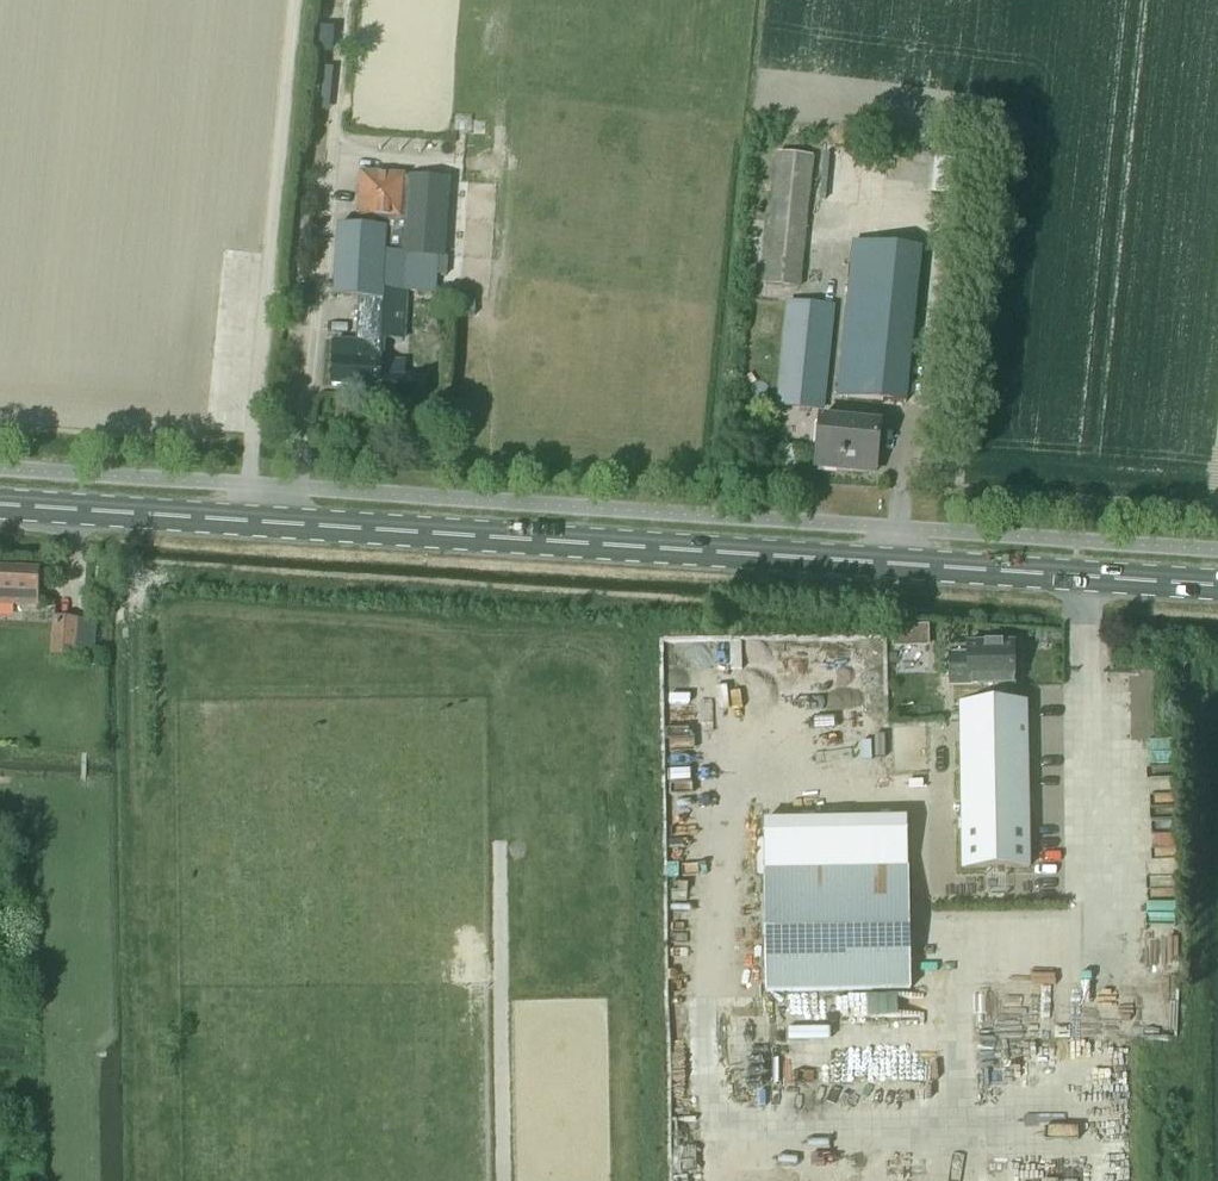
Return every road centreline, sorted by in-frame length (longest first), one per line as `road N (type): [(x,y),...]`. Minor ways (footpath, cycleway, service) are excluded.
road 1 (secondary): [(1217,586),(0,502)]
road 2 (track): [(315,350),(352,0)]

